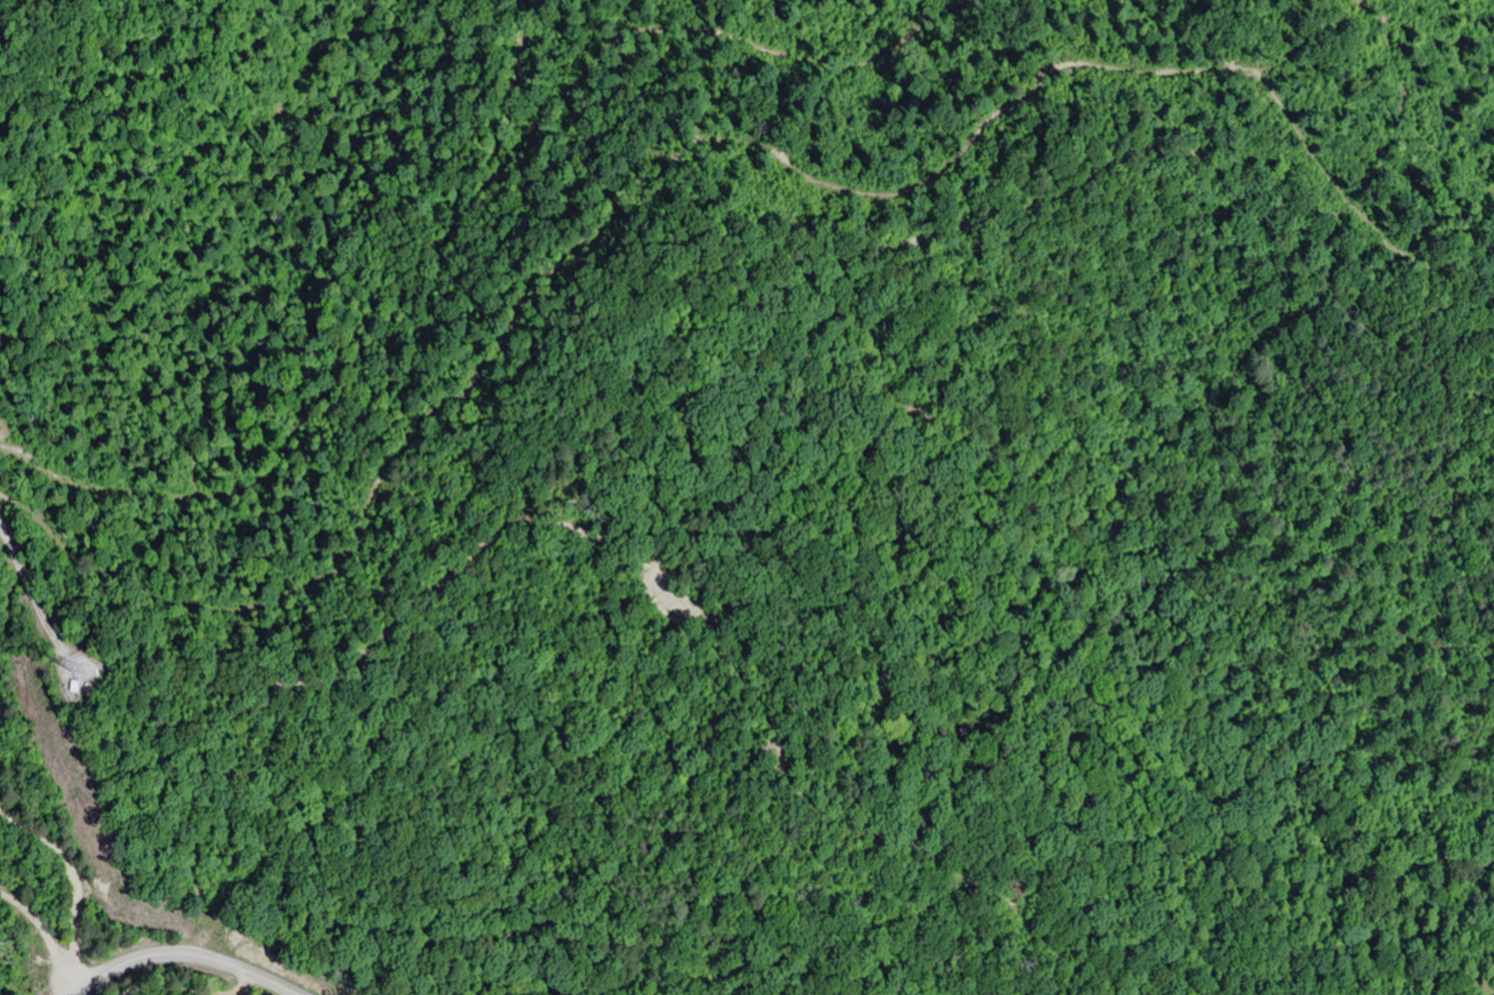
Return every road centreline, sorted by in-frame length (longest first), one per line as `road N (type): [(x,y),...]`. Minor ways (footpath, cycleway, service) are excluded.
road 1 (secondary): [(88,994),(127,964),(174,954),(226,963),(302,994)]

